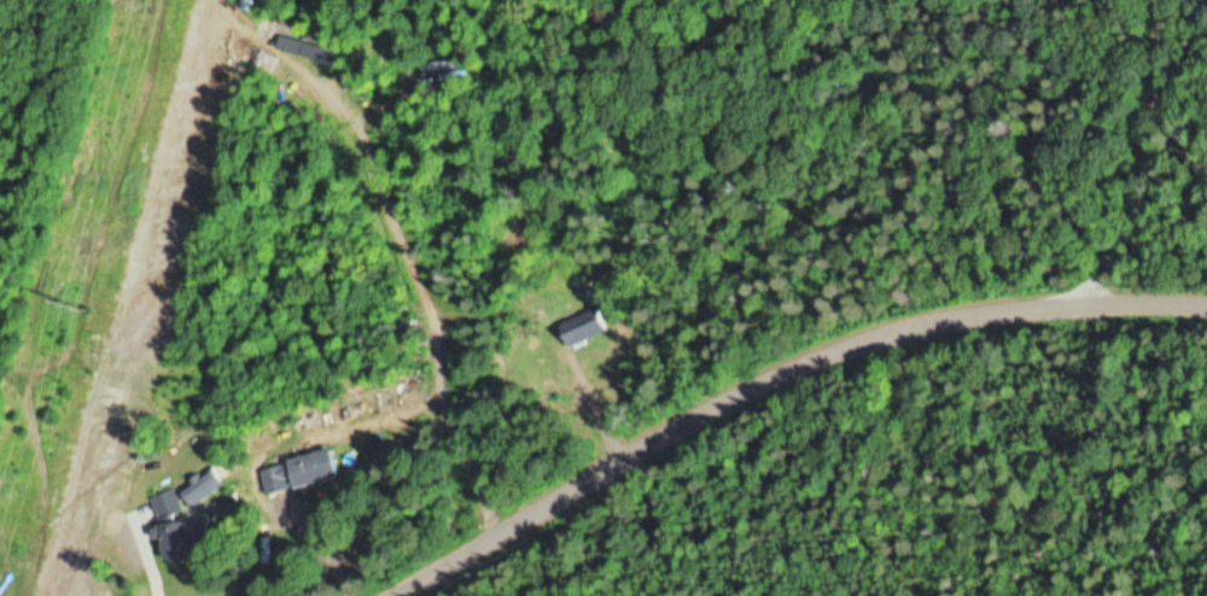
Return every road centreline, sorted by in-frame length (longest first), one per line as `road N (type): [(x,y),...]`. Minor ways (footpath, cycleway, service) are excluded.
road 1 (residential): [(1206,309),(1021,309),(903,332),(717,408),(420,595)]
road 2 (residential): [(1021,309),(1130,39),(1127,0)]

